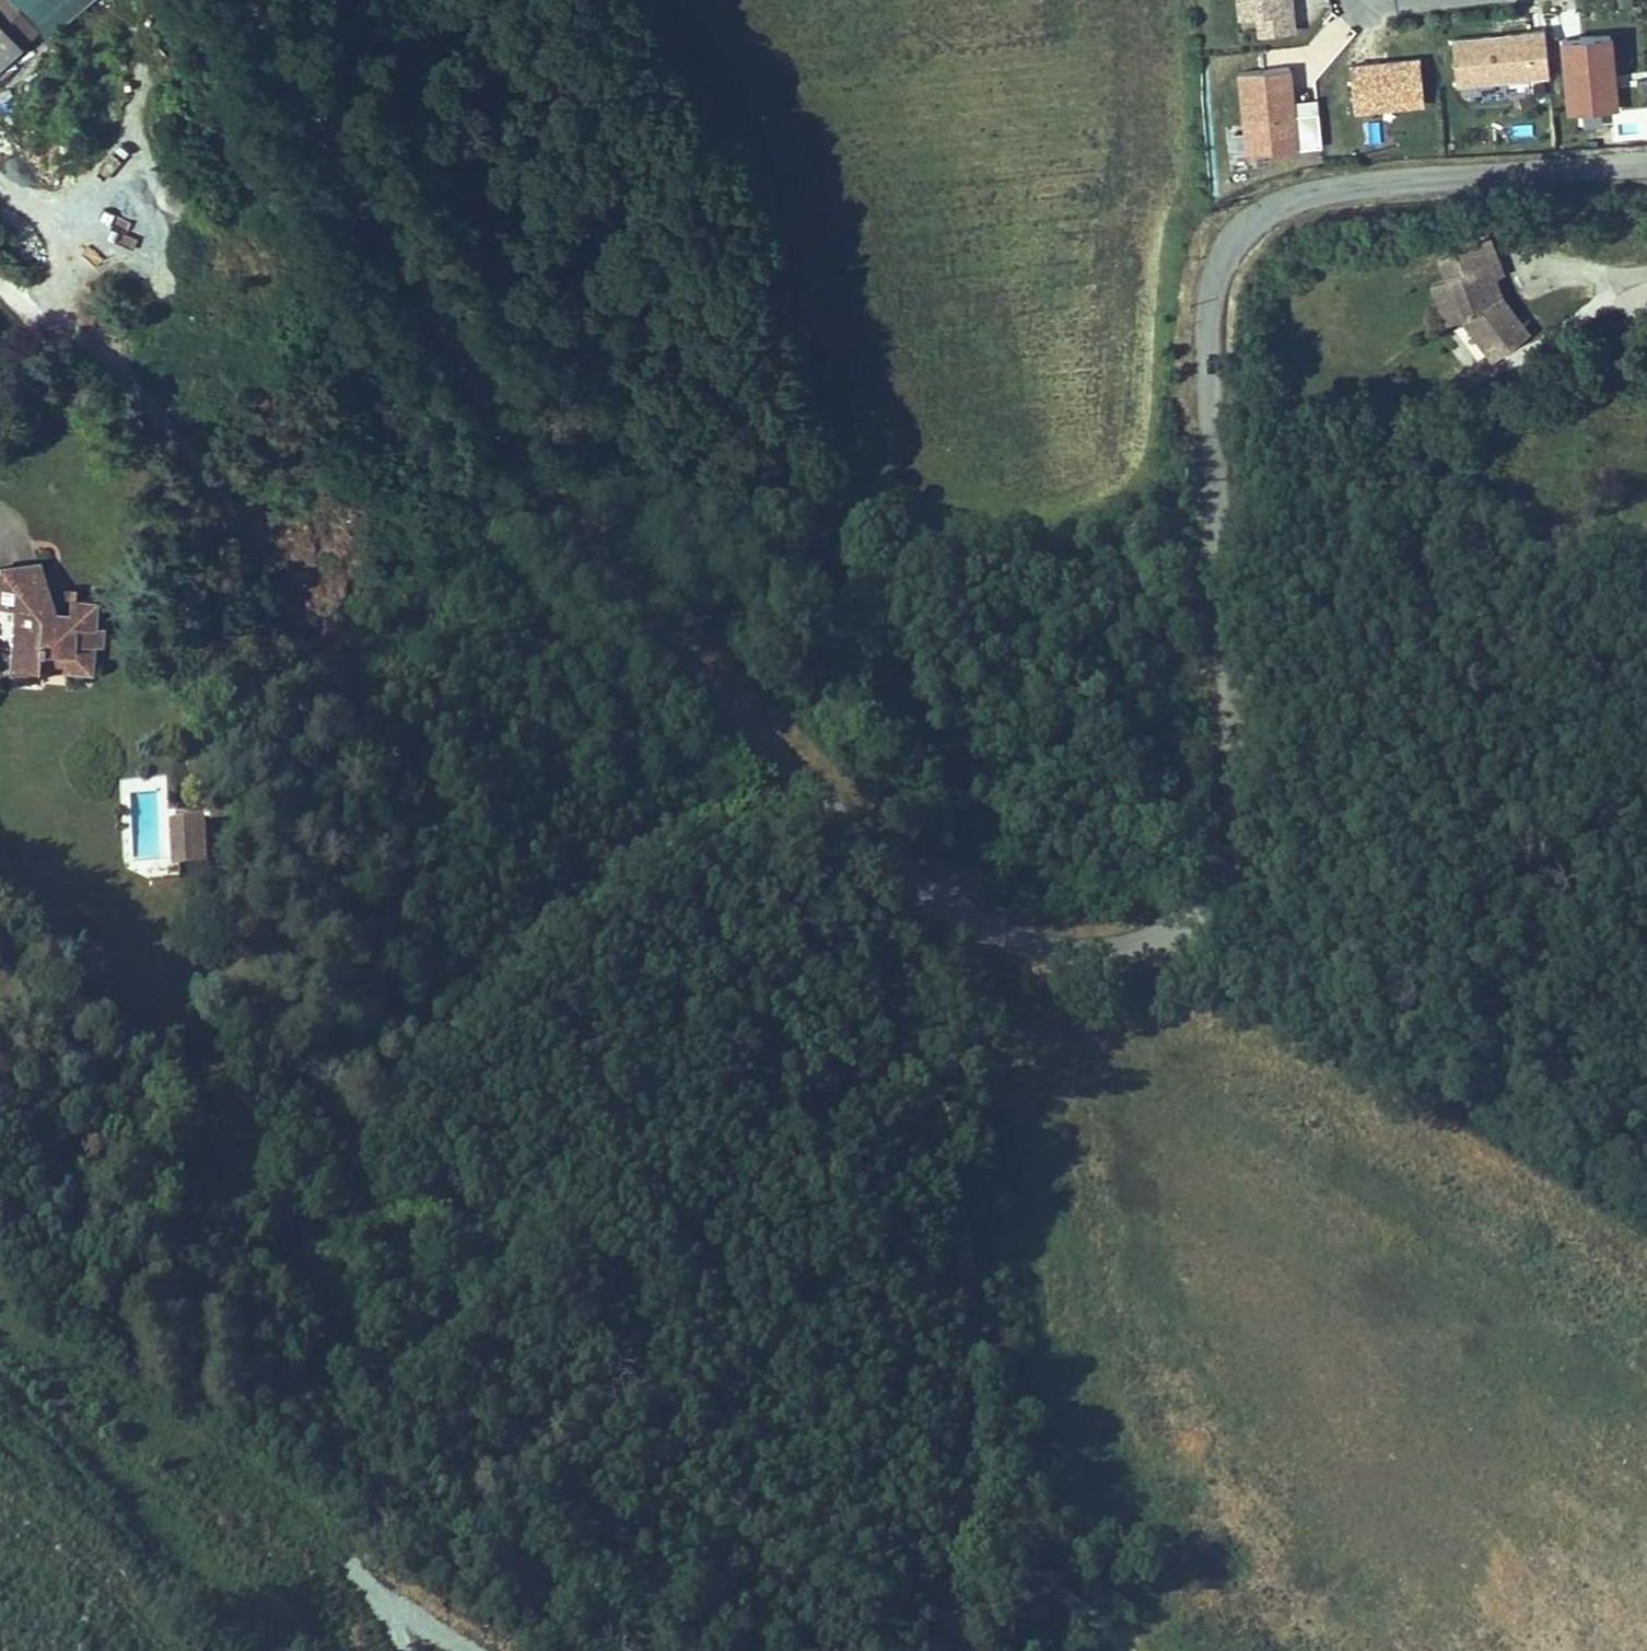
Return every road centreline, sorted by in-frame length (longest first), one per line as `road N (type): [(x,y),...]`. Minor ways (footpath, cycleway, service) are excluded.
road 1 (tertiary): [(1646,165),(1380,185),(1280,206),(1244,224),(1215,309),(1212,402),(1239,741),(1235,817),(1221,874),(1197,909),(1163,934),(1106,950),(1069,947),(1017,932),(852,829),(644,619),(564,502),(256,0)]

